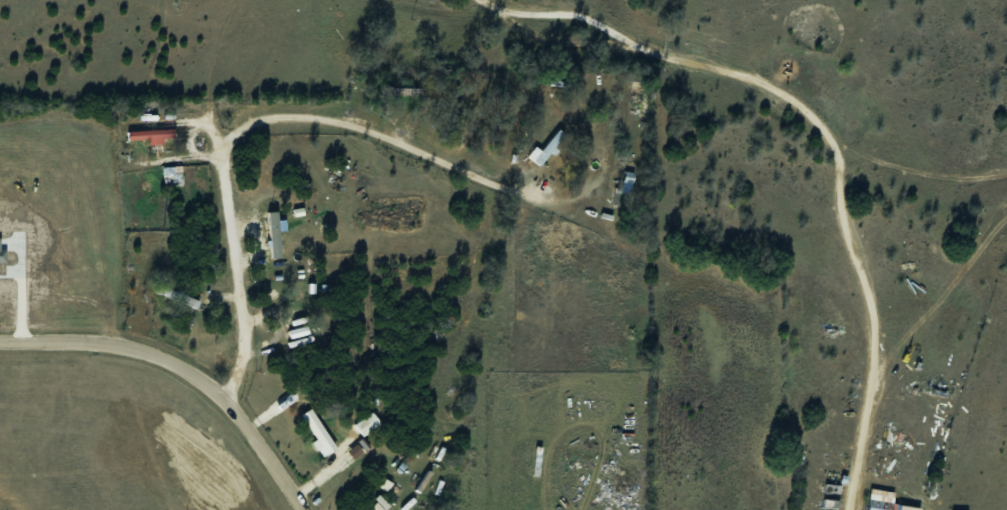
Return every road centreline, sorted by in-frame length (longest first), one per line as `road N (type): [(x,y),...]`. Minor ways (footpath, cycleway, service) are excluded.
road 1 (residential): [(228,398),(245,332),(223,144),(276,114),(352,122),(510,187)]
road 2 (residential): [(309,509),(228,398),(196,374),(119,352),(0,353)]

